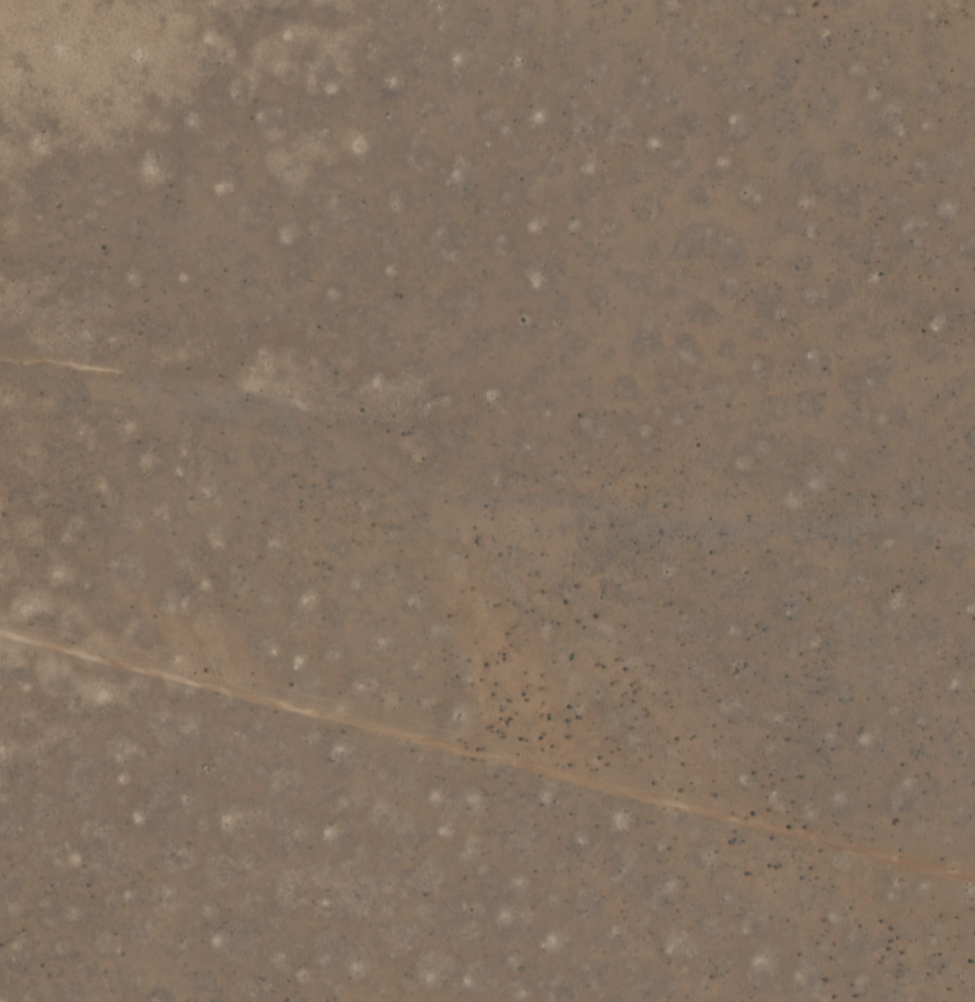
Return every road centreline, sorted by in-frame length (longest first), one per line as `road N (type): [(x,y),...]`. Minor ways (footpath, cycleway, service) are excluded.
road 1 (track): [(974,883),(0,632)]

